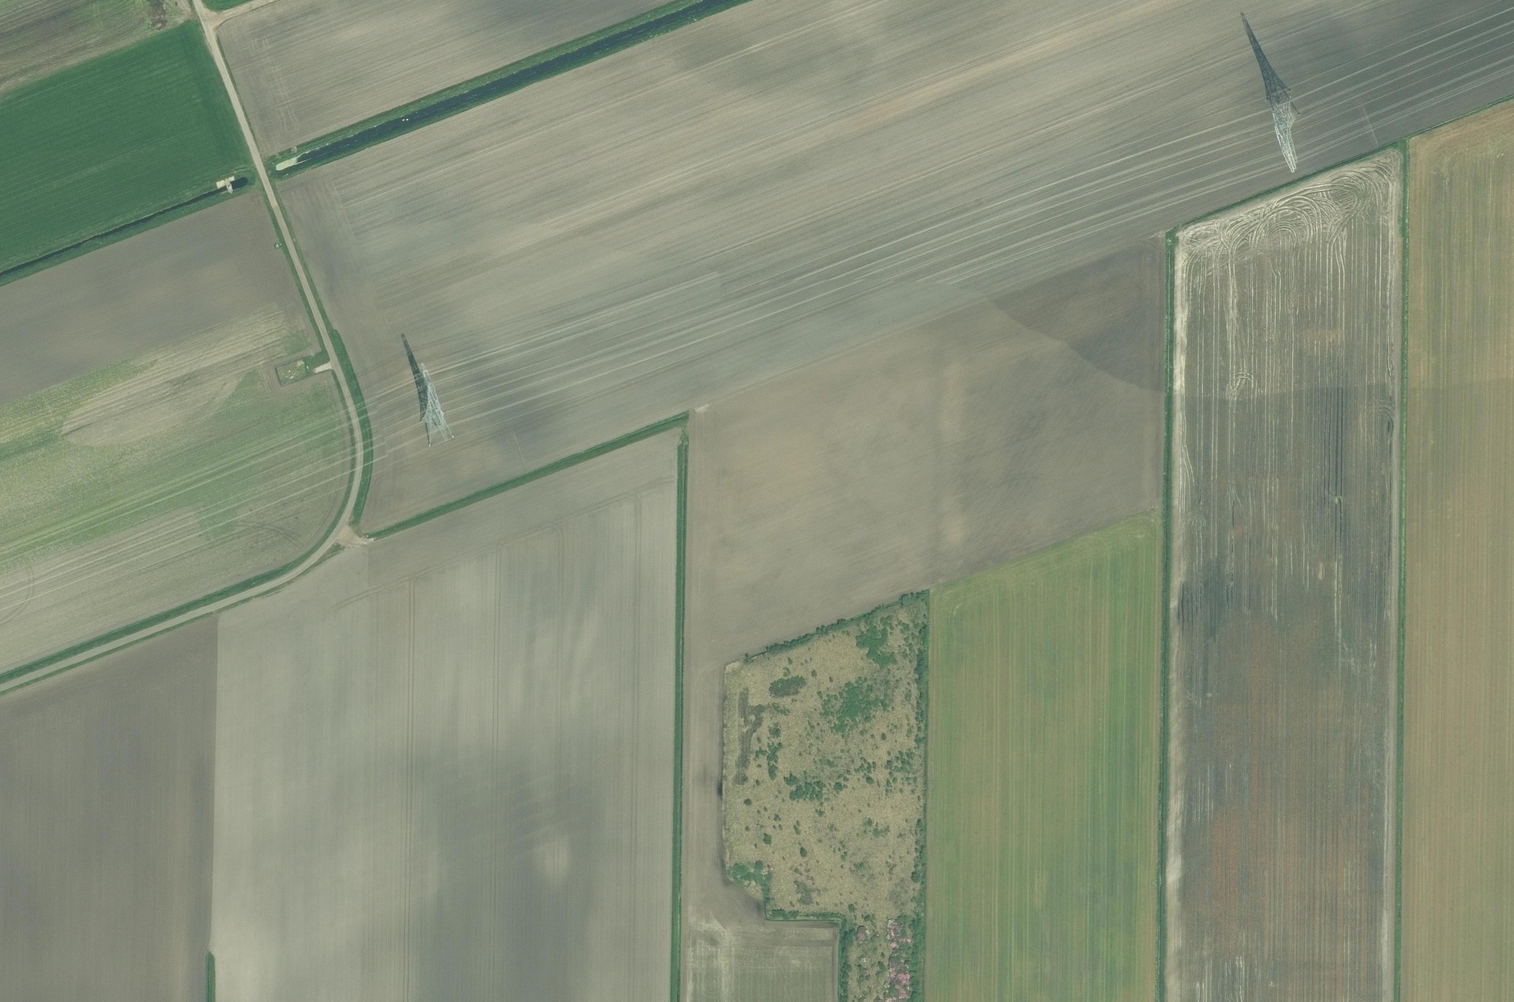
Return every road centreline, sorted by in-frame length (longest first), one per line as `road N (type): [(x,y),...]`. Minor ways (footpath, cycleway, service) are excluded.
road 1 (unclassified): [(0,689),(306,566),(354,498),(354,416),(196,0)]

